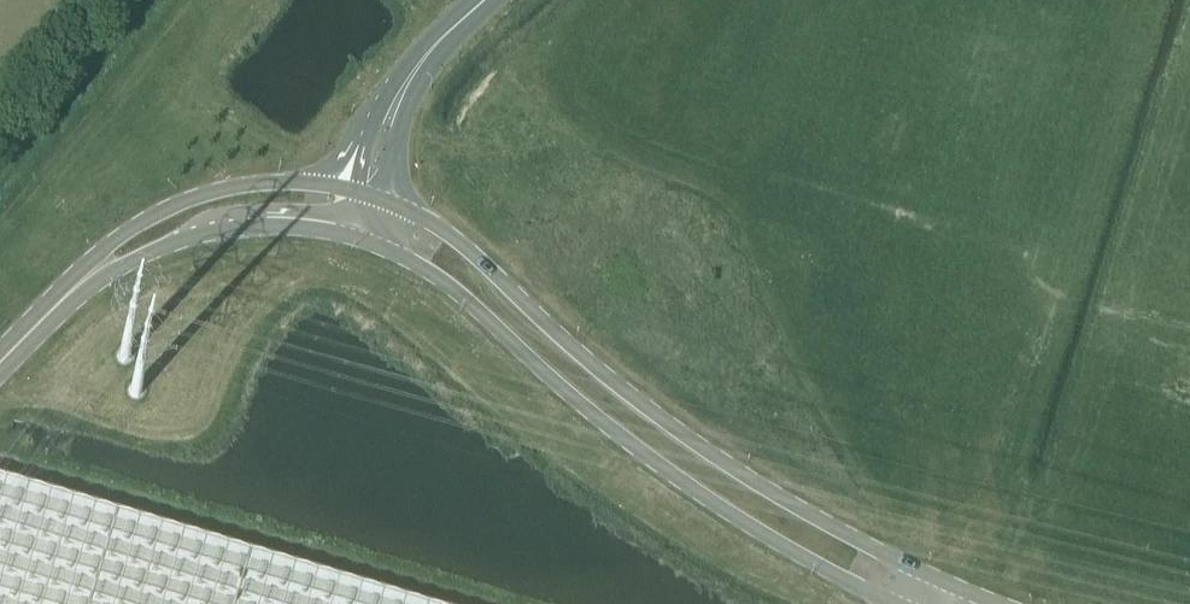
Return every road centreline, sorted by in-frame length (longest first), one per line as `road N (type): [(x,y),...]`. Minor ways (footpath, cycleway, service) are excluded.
road 1 (tertiary): [(957,589),(734,471),(595,364),(471,253),(392,201)]
road 2 (tertiary): [(363,238),(432,275),(618,434),(712,501),(892,603)]
road 3 (tertiary): [(348,192),(291,181),(203,192),(125,230),(67,291)]
road 4 (tertiary): [(67,291),(206,233),(312,226),(363,238)]
road 5 (unclassified): [(482,0),(424,55),(400,93)]

